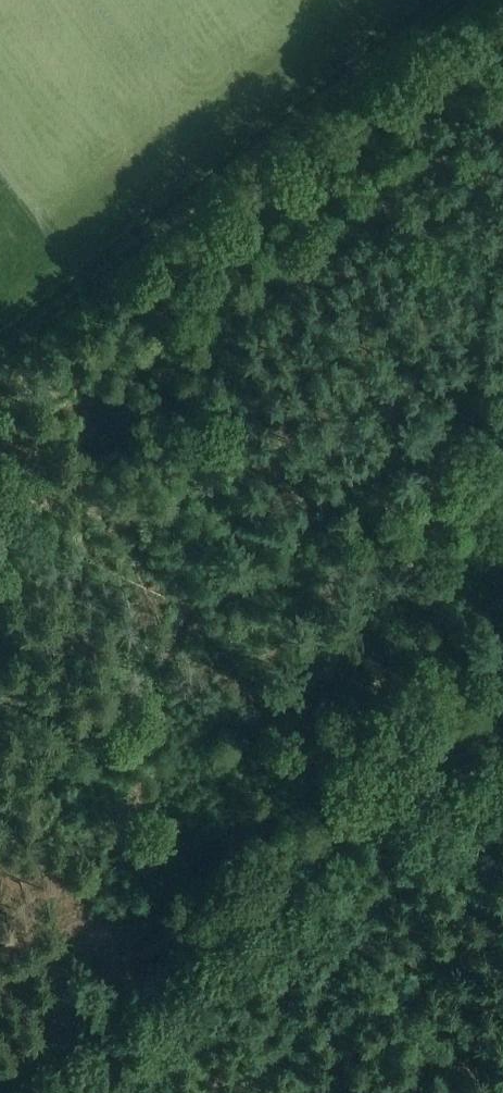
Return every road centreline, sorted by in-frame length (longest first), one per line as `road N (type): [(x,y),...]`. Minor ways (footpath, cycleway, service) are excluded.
road 1 (track): [(0,1090),(502,715)]

